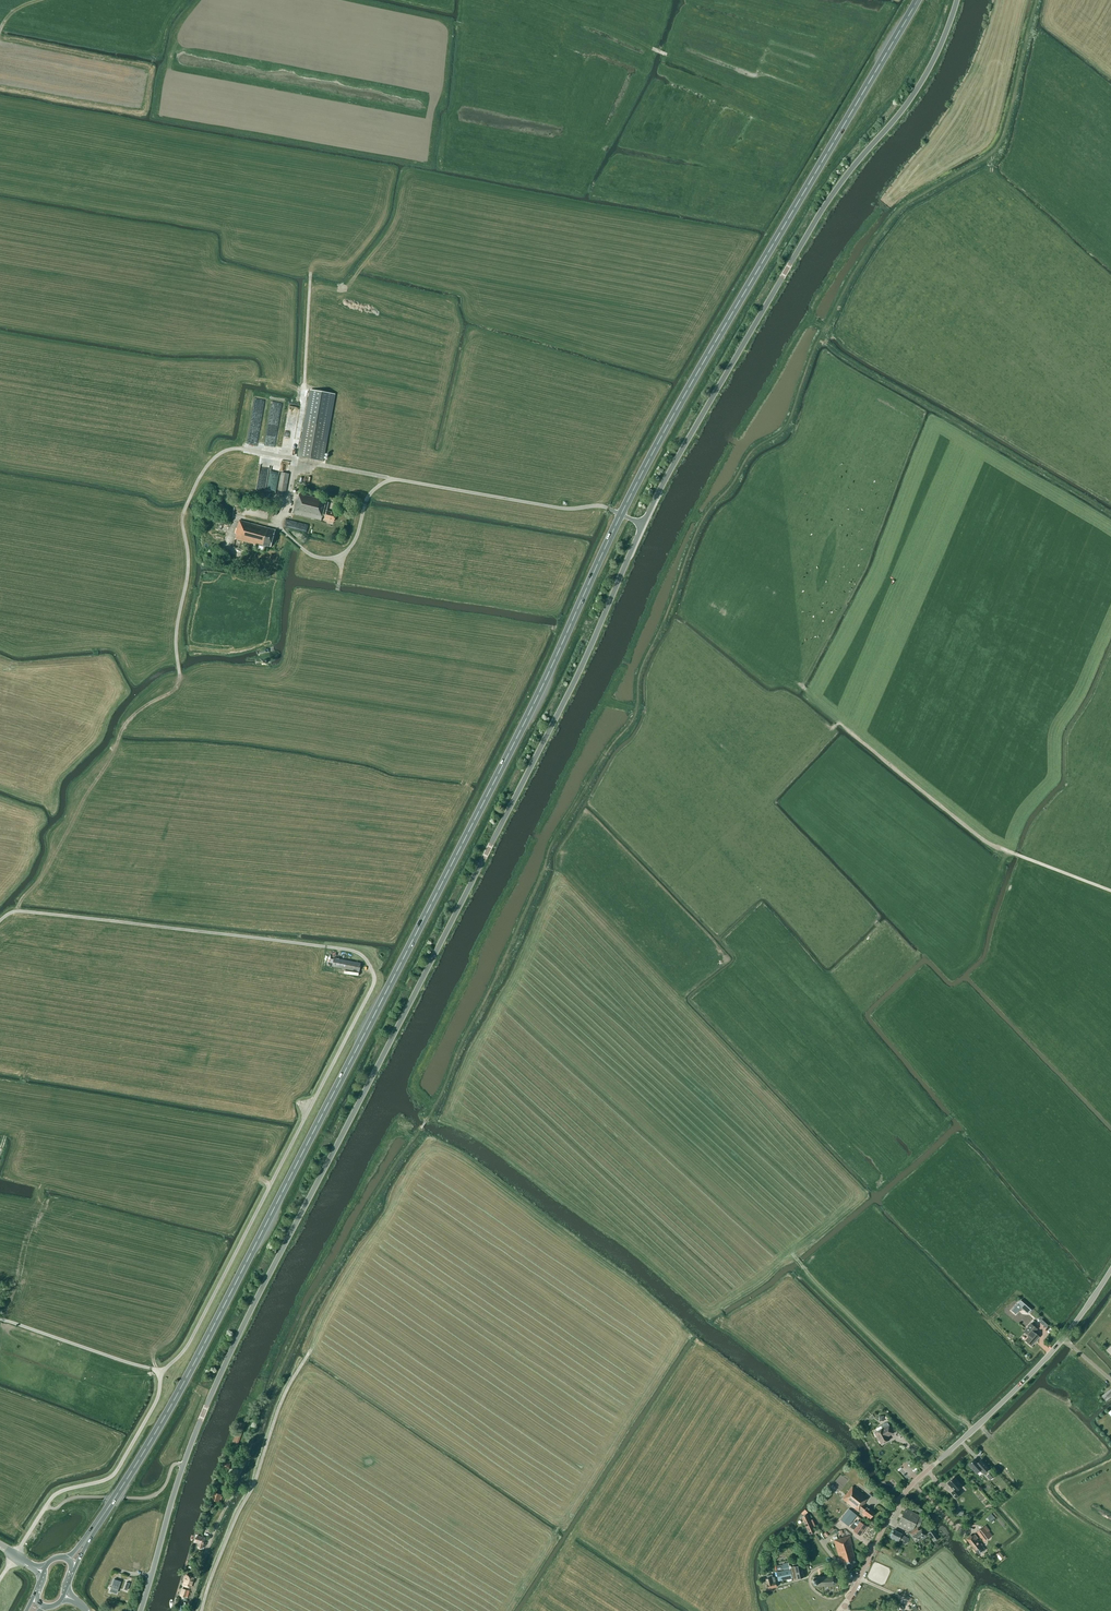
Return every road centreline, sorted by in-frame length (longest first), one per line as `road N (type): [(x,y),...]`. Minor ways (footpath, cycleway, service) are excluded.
road 1 (track): [(429,1117),(558,833),(636,717),(640,674),(701,522),(755,447),(785,428),(815,348),(882,233),(901,210),(994,155),(1012,117),(1039,0)]
road 2 (unclassified): [(140,1610),(212,1396),(570,695),(643,525)]
road 3 (trunk): [(95,1527),(192,1366),(315,1131),(542,689),(620,514)]
road 4 (unclassified): [(0,919),(16,911),(347,947),(370,964),(371,986),(189,1343),(160,1372)]
road 5 (track): [(16,911),(125,719),(154,689),(179,680),(177,631),(188,571),(182,518),(208,465),(234,448),(392,479)]
road 6 (unclassified): [(643,525),(820,213),(912,100),(957,0)]
road 7 (trunk): [(620,514),(916,0)]
road 8 (unclassified): [(281,529),(311,556),(338,557),(356,538),(370,493),(392,479),(620,514)]
road 9 (tertiary): [(900,1499),(1064,1339),(1110,1271)]
road 10 (track): [(311,1350),(285,1394),(201,1610)]
road 11 (unclassified): [(15,1557),(56,1493),(117,1470),(155,1403),(160,1372)]
road 12 (track): [(188,1610),(250,1450)]
road 13 (track): [(1110,891),(998,847)]

